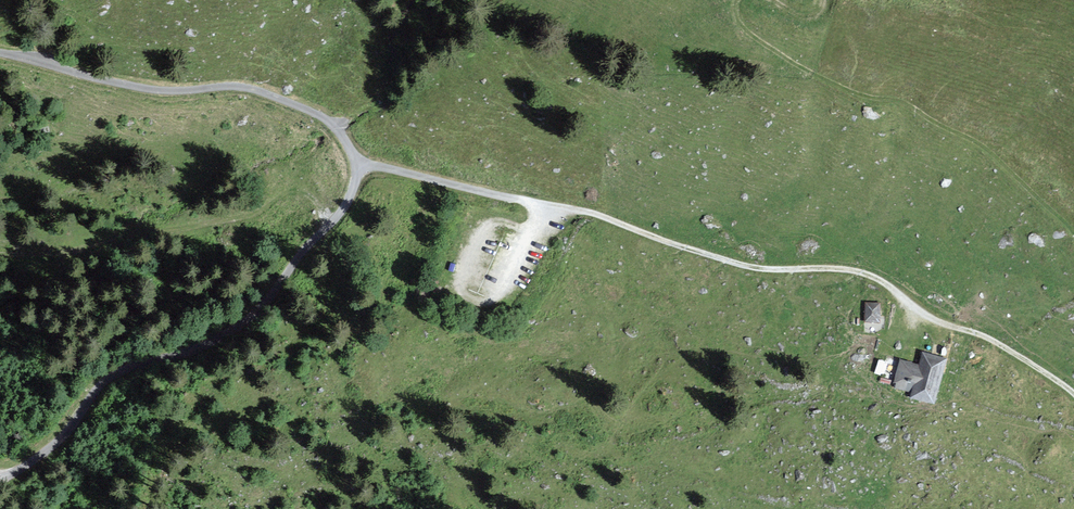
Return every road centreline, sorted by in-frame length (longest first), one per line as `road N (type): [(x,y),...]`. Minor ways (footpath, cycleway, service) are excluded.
road 1 (track): [(599,216),(742,265),(862,273),(926,316),(993,339),(1073,392)]
road 2 (unclassified): [(0,477),(57,441),(112,375),(224,333),(274,297),(342,209),(358,167)]
road 3 (track): [(1073,238),(979,140),(772,49),(741,23),(738,0)]
road 4 (unclassified): [(0,54),(144,89),(265,94),(333,126),(358,167)]
road 5 (track): [(0,256),(66,255),(257,214),(291,193),(308,196),(331,223)]
road 6 (unclassified): [(358,167),(599,216)]

